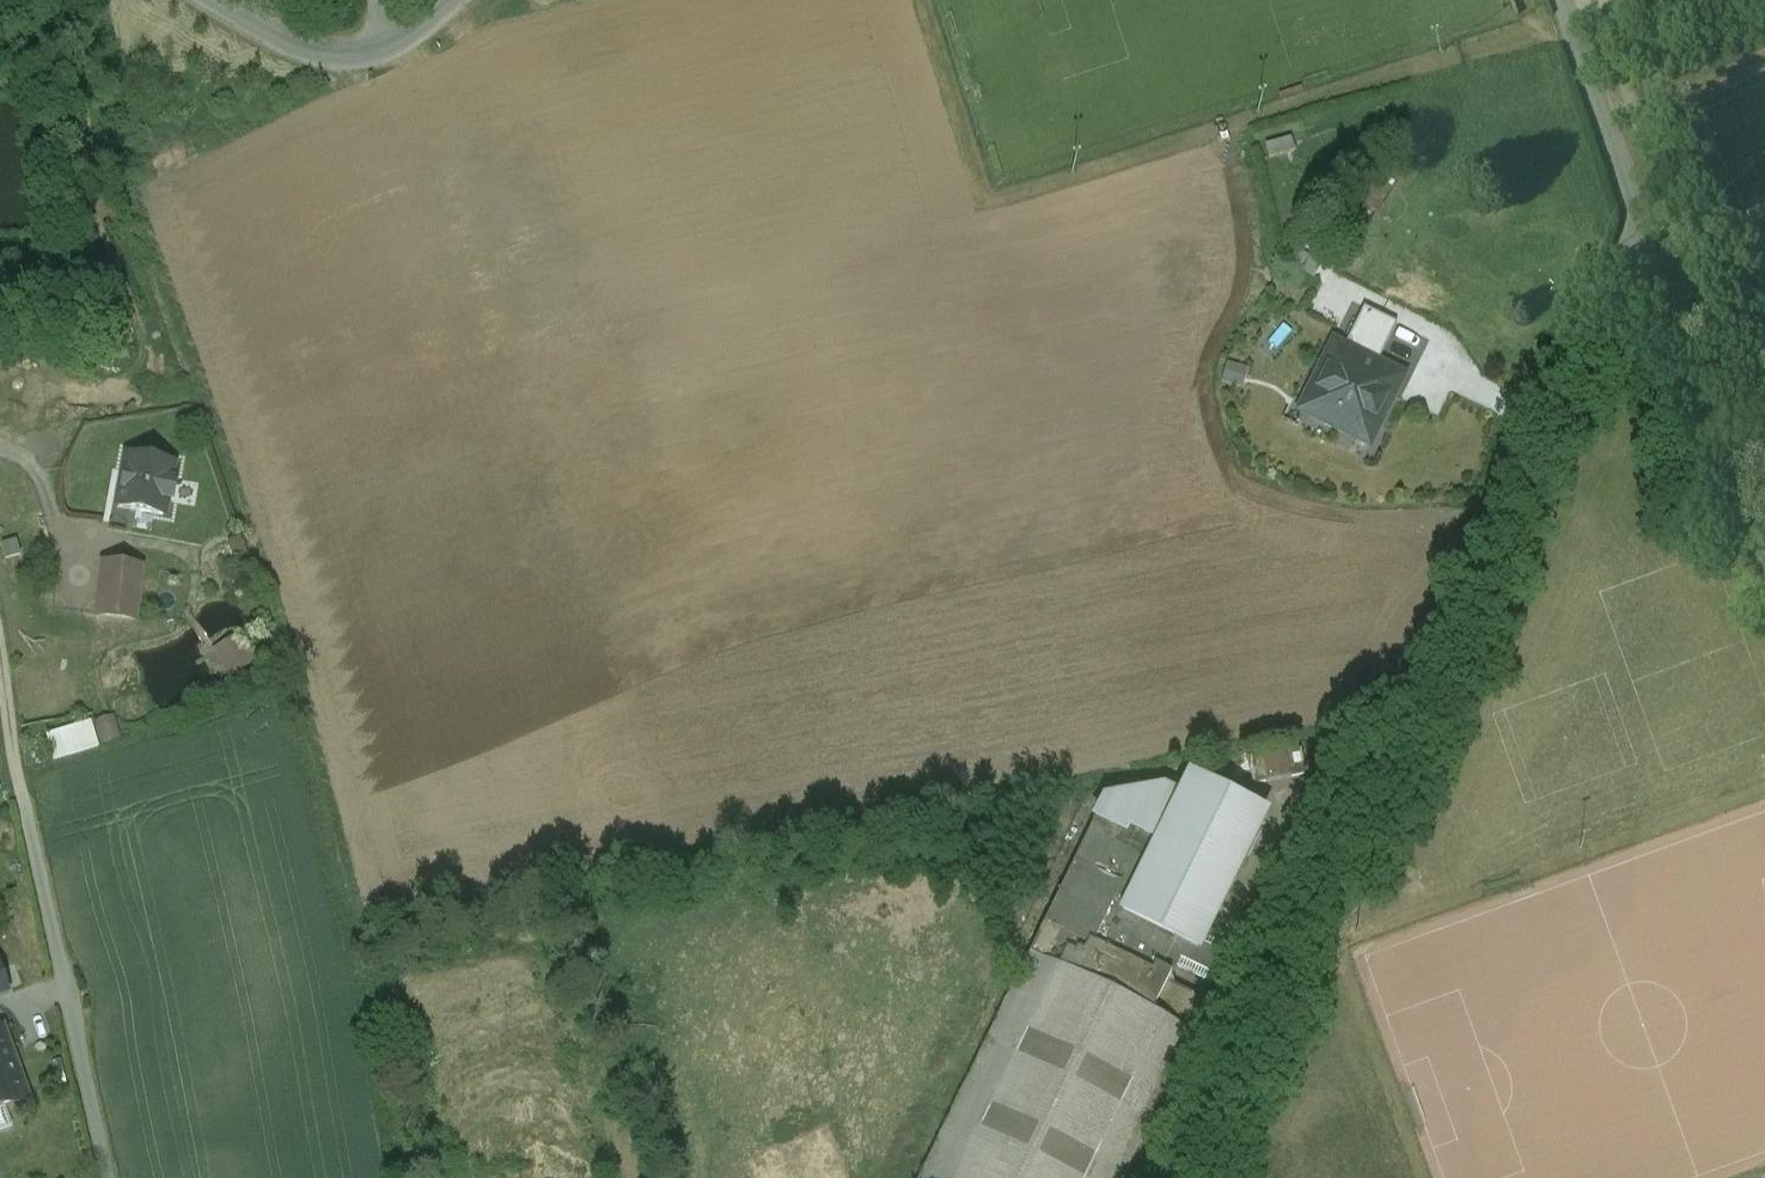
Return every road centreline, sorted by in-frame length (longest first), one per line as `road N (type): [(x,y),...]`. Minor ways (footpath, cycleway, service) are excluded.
road 1 (unclassified): [(1178,1177),(1555,394),(1639,236)]
road 2 (track): [(0,654),(107,1177)]
road 3 (unclassified): [(1764,564),(1639,236)]
road 4 (unclassified): [(446,0),(389,45),(342,56),(306,51),(215,0)]
road 5 (unclassified): [(1639,236),(1563,0)]

